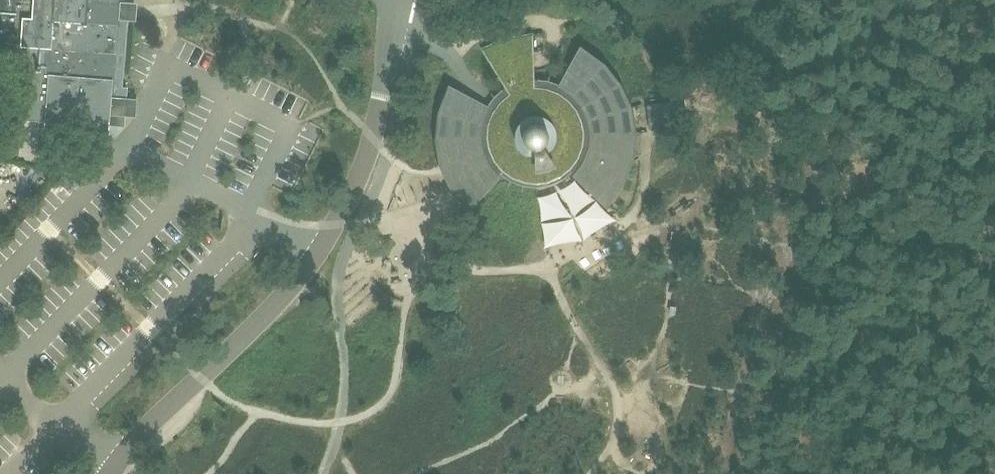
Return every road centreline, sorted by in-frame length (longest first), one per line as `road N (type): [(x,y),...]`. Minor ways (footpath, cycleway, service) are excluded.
road 1 (track): [(725,473),(737,349),(773,214),(775,154),(760,80),(749,53),(716,20),(665,9),(591,11)]
road 2 (unclassified): [(111,473),(320,250),(372,139),(397,0)]

